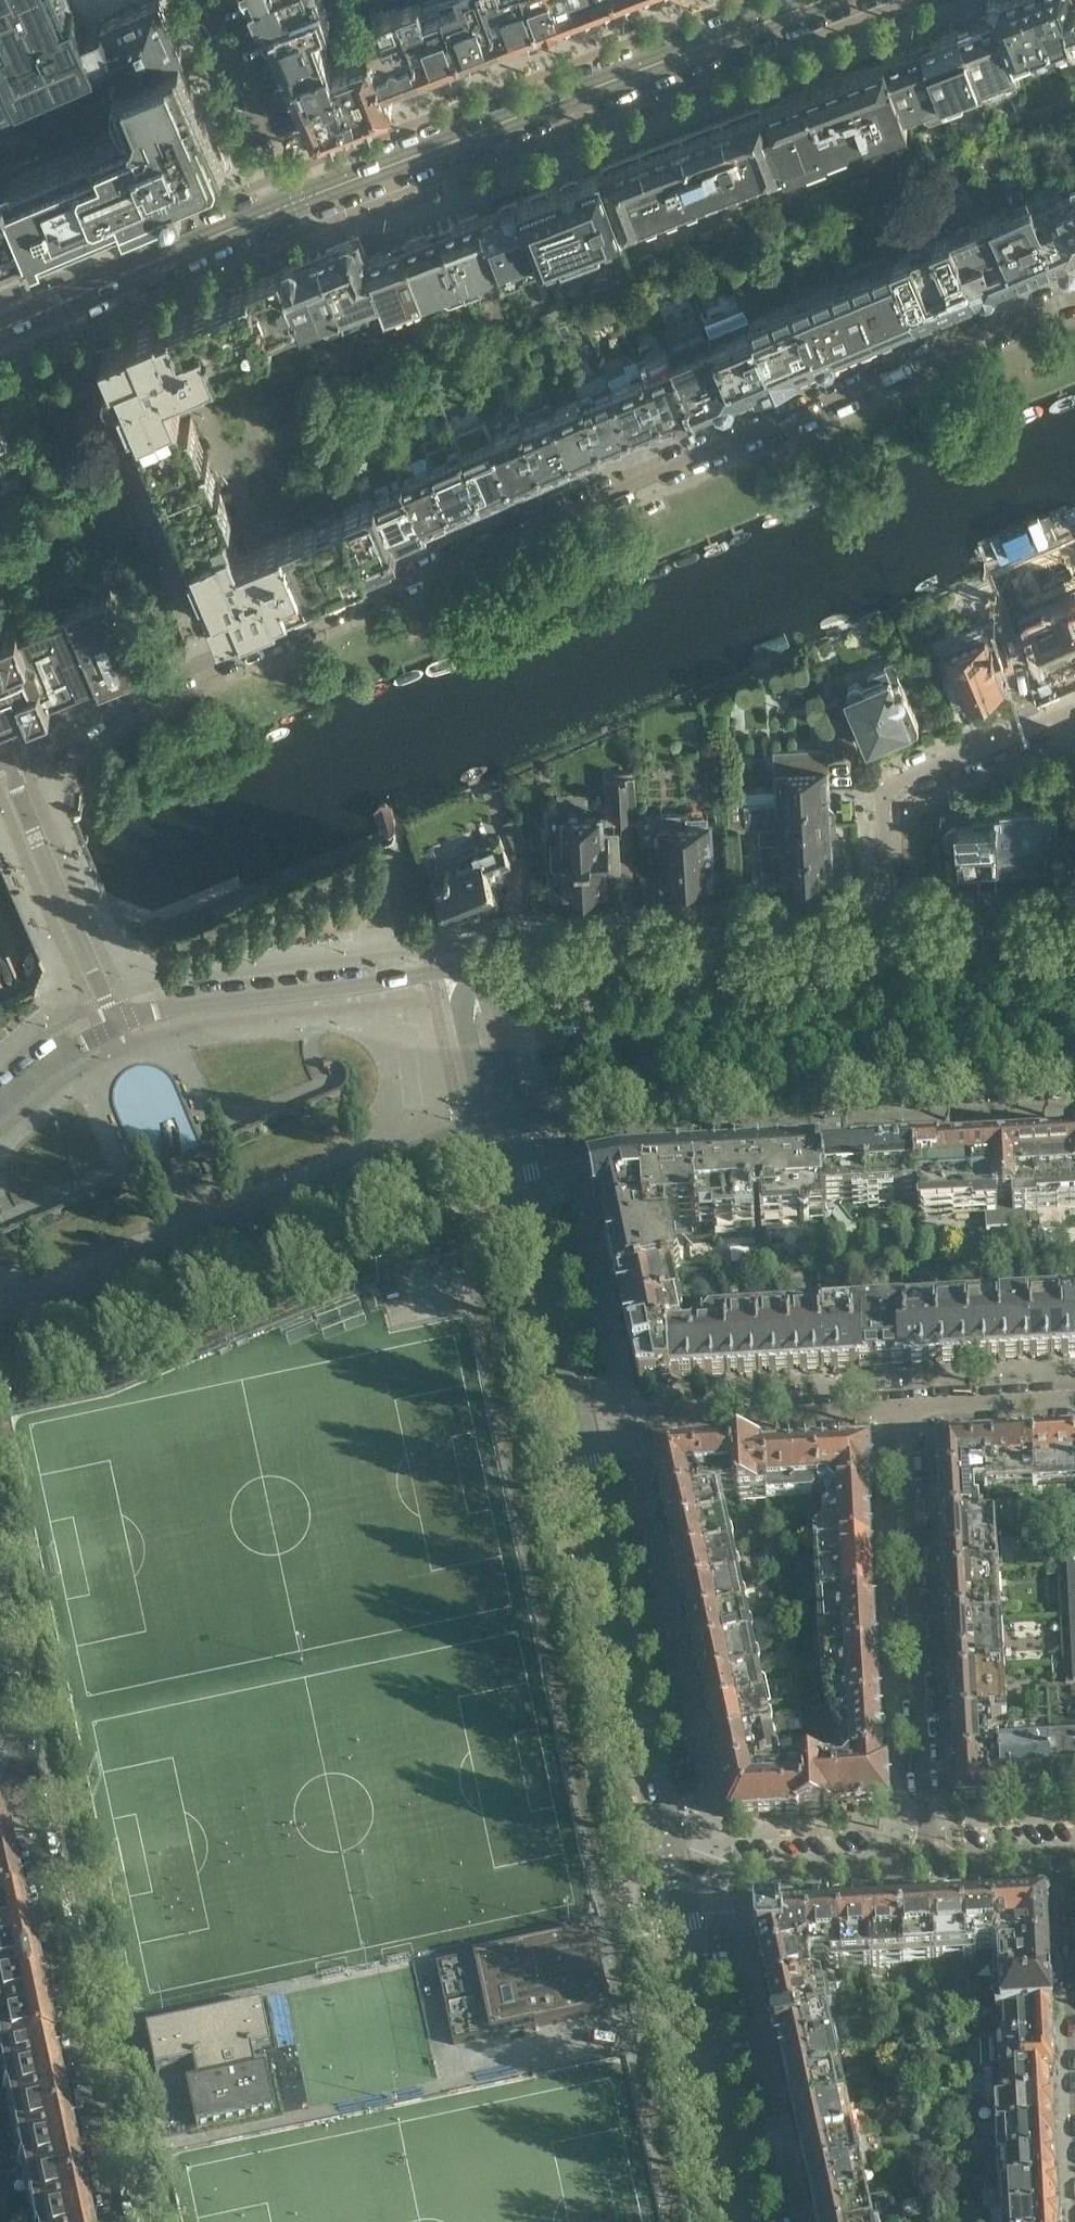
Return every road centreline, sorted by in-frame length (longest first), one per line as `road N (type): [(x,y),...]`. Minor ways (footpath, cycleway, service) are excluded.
road 1 (residential): [(10,759),(124,698),(1074,295)]
road 2 (tertiary): [(503,1120),(1074,1083)]
road 3 (tertiary): [(824,0),(290,205)]
road 4 (tertiary): [(0,1323),(503,1120)]
road 5 (tertiary): [(678,1877),(582,1427)]
road 6 (residential): [(925,1864),(901,1408)]
road 7 (residential): [(120,2221),(28,1788)]
road 8 (tertiary): [(891,949),(467,970)]
road 9 (residential): [(1074,707),(888,786),(891,949)]
road 10 (tertiary): [(467,970),(182,1006),(117,1022)]
road 11 (tertiary): [(750,2221),(678,1877)]
road 12 (residential): [(582,1427),(901,1408)]
road 13 (tertiary): [(582,1427),(503,1120)]
road 14 (residential): [(117,1022),(10,759)]
road 15 (unclassified): [(678,1877),(925,1864)]
road 16 (residential): [(290,205),(201,0)]
road 17 (tertiary): [(290,205),(107,283)]
road 18 (tertiary): [(1074,939),(891,949)]
road 19 (residential): [(901,1408),(1074,1399)]
road 20 (tertiary): [(503,1120),(467,970)]
road 21 (tertiary): [(117,1022),(0,1106)]
road 22 (unclassified): [(925,1864),(1067,1855)]
road 23 (residential): [(1074,1981),(1067,1855)]

